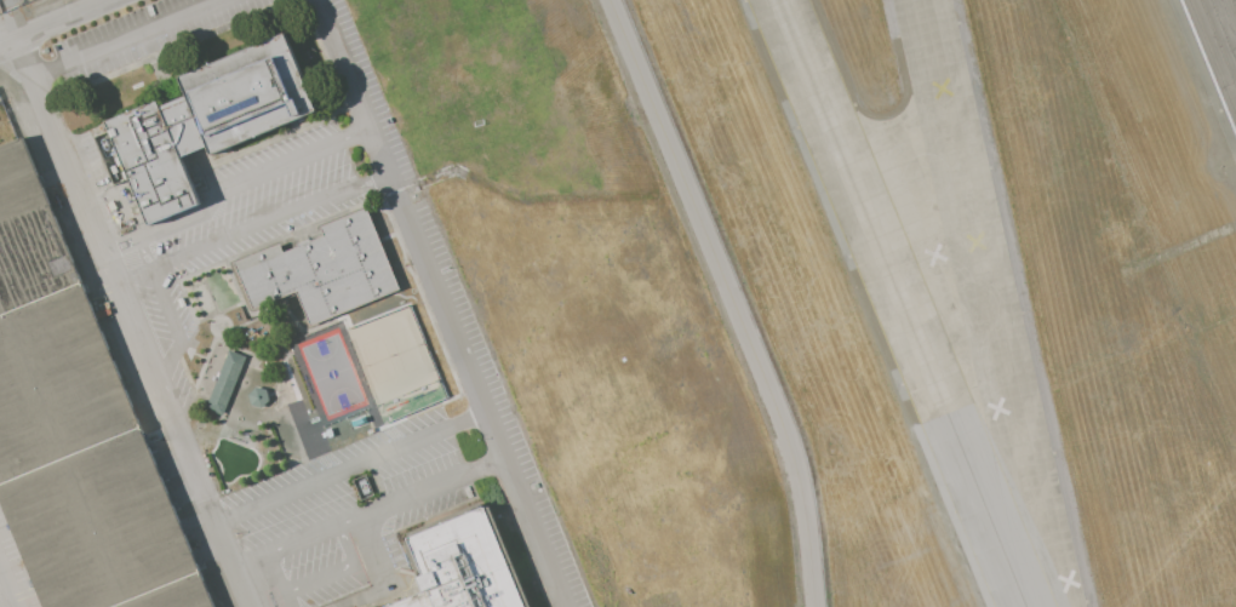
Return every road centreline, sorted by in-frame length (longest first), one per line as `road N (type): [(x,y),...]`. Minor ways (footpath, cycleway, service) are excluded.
road 1 (residential): [(567,606),(317,0)]
road 2 (residential): [(816,606),(805,500),(782,419),(610,0)]
road 3 (residential): [(251,606),(15,41)]
road 4 (residential): [(114,0),(0,48)]

